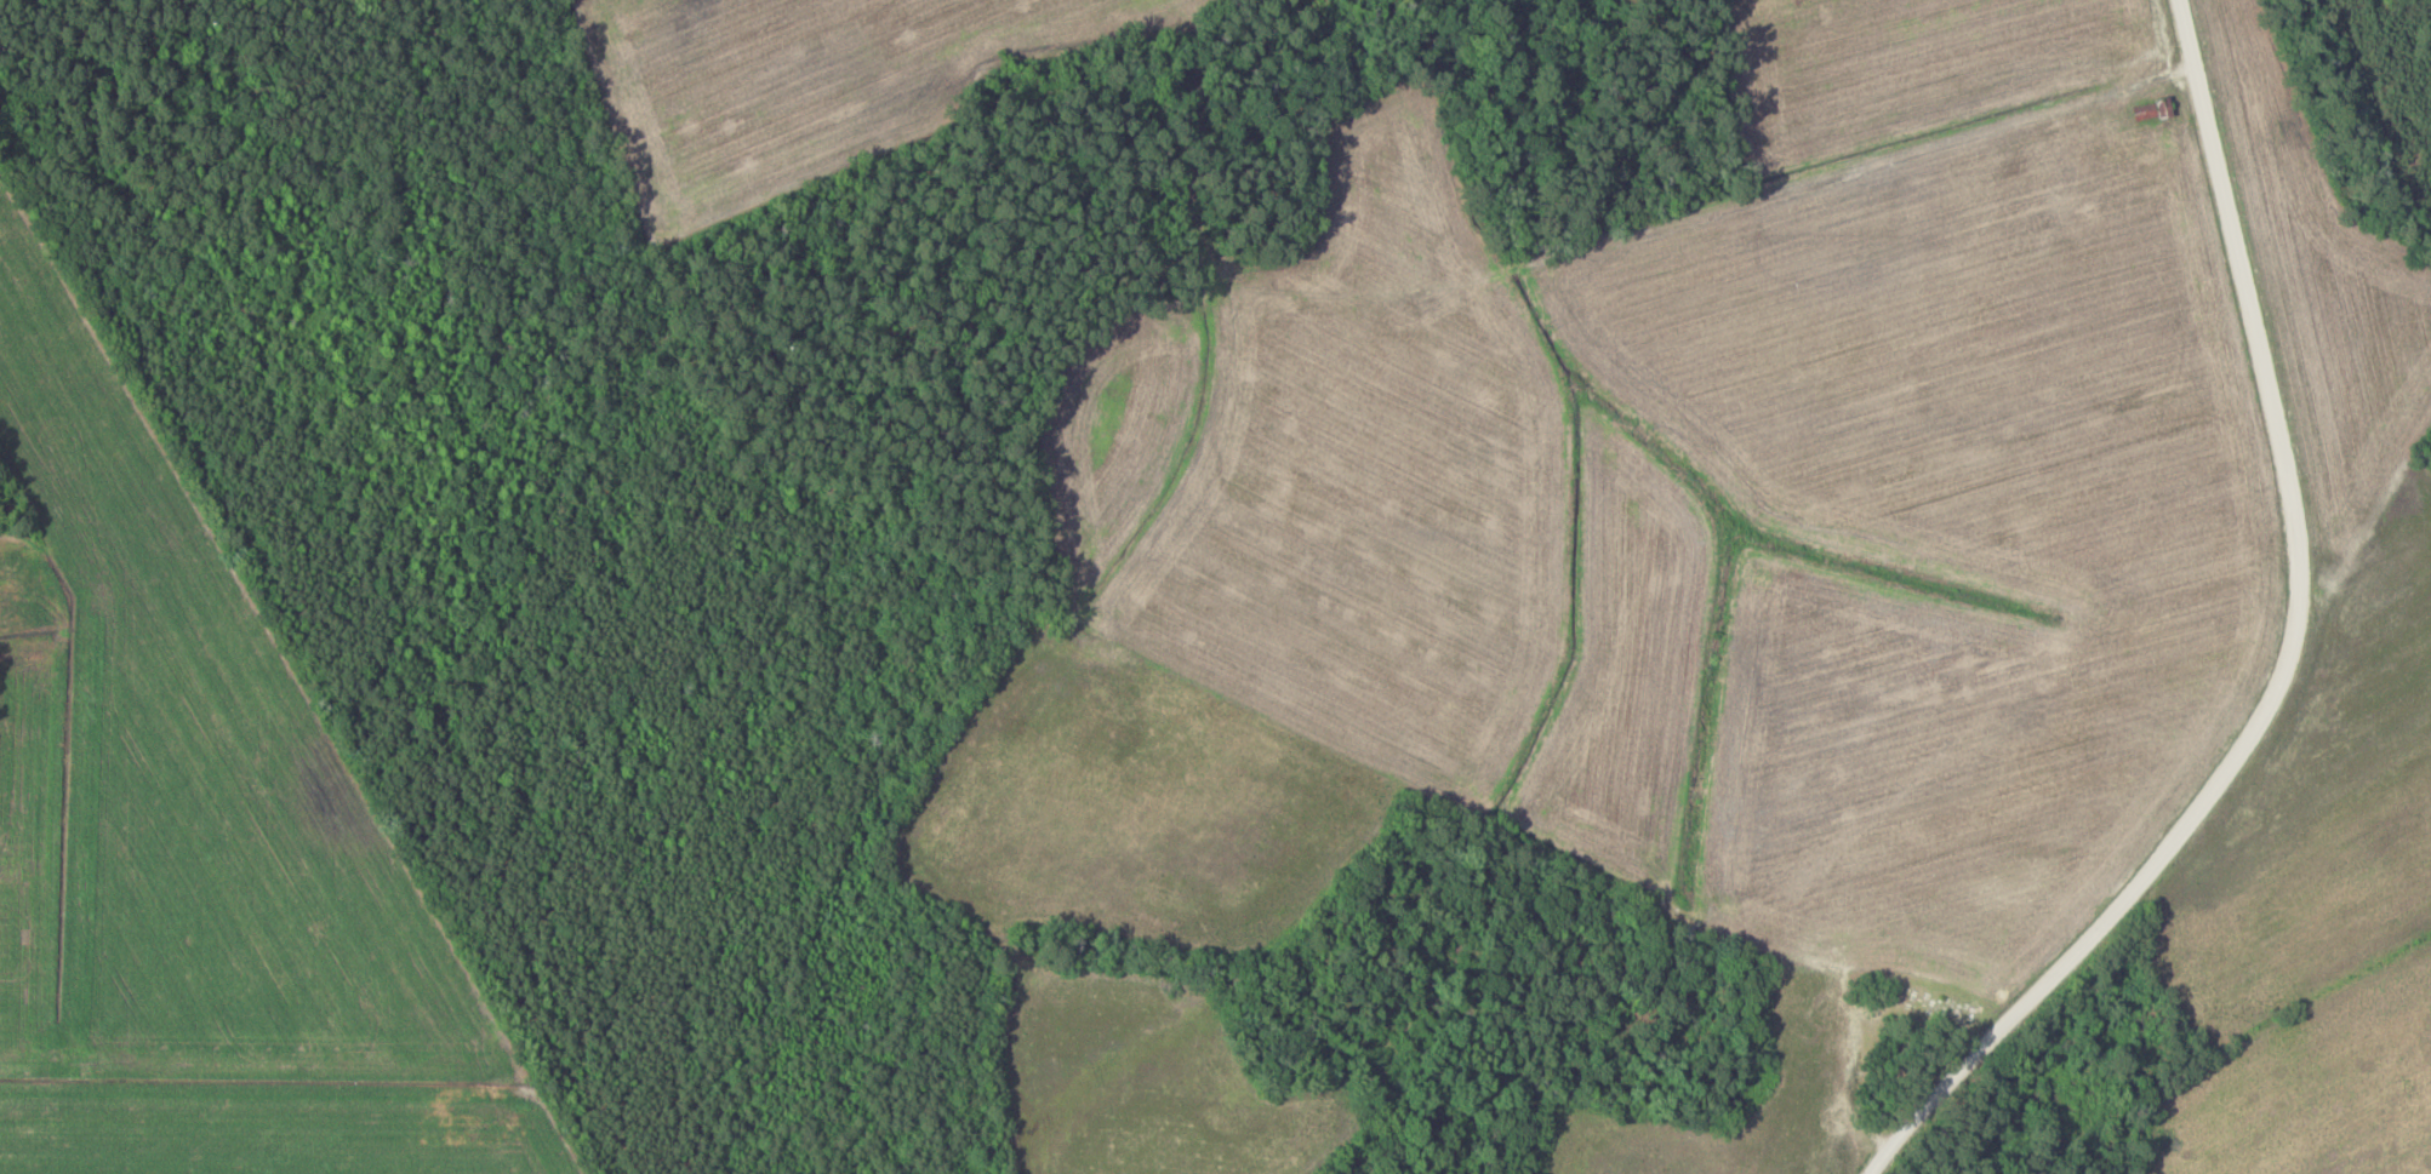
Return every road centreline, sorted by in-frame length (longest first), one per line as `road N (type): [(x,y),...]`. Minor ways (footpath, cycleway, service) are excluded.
road 1 (residential): [(1870,1173),(1984,1043),(2101,928),(2212,795),(2273,694),(2294,623),(2296,549),(2179,0)]

